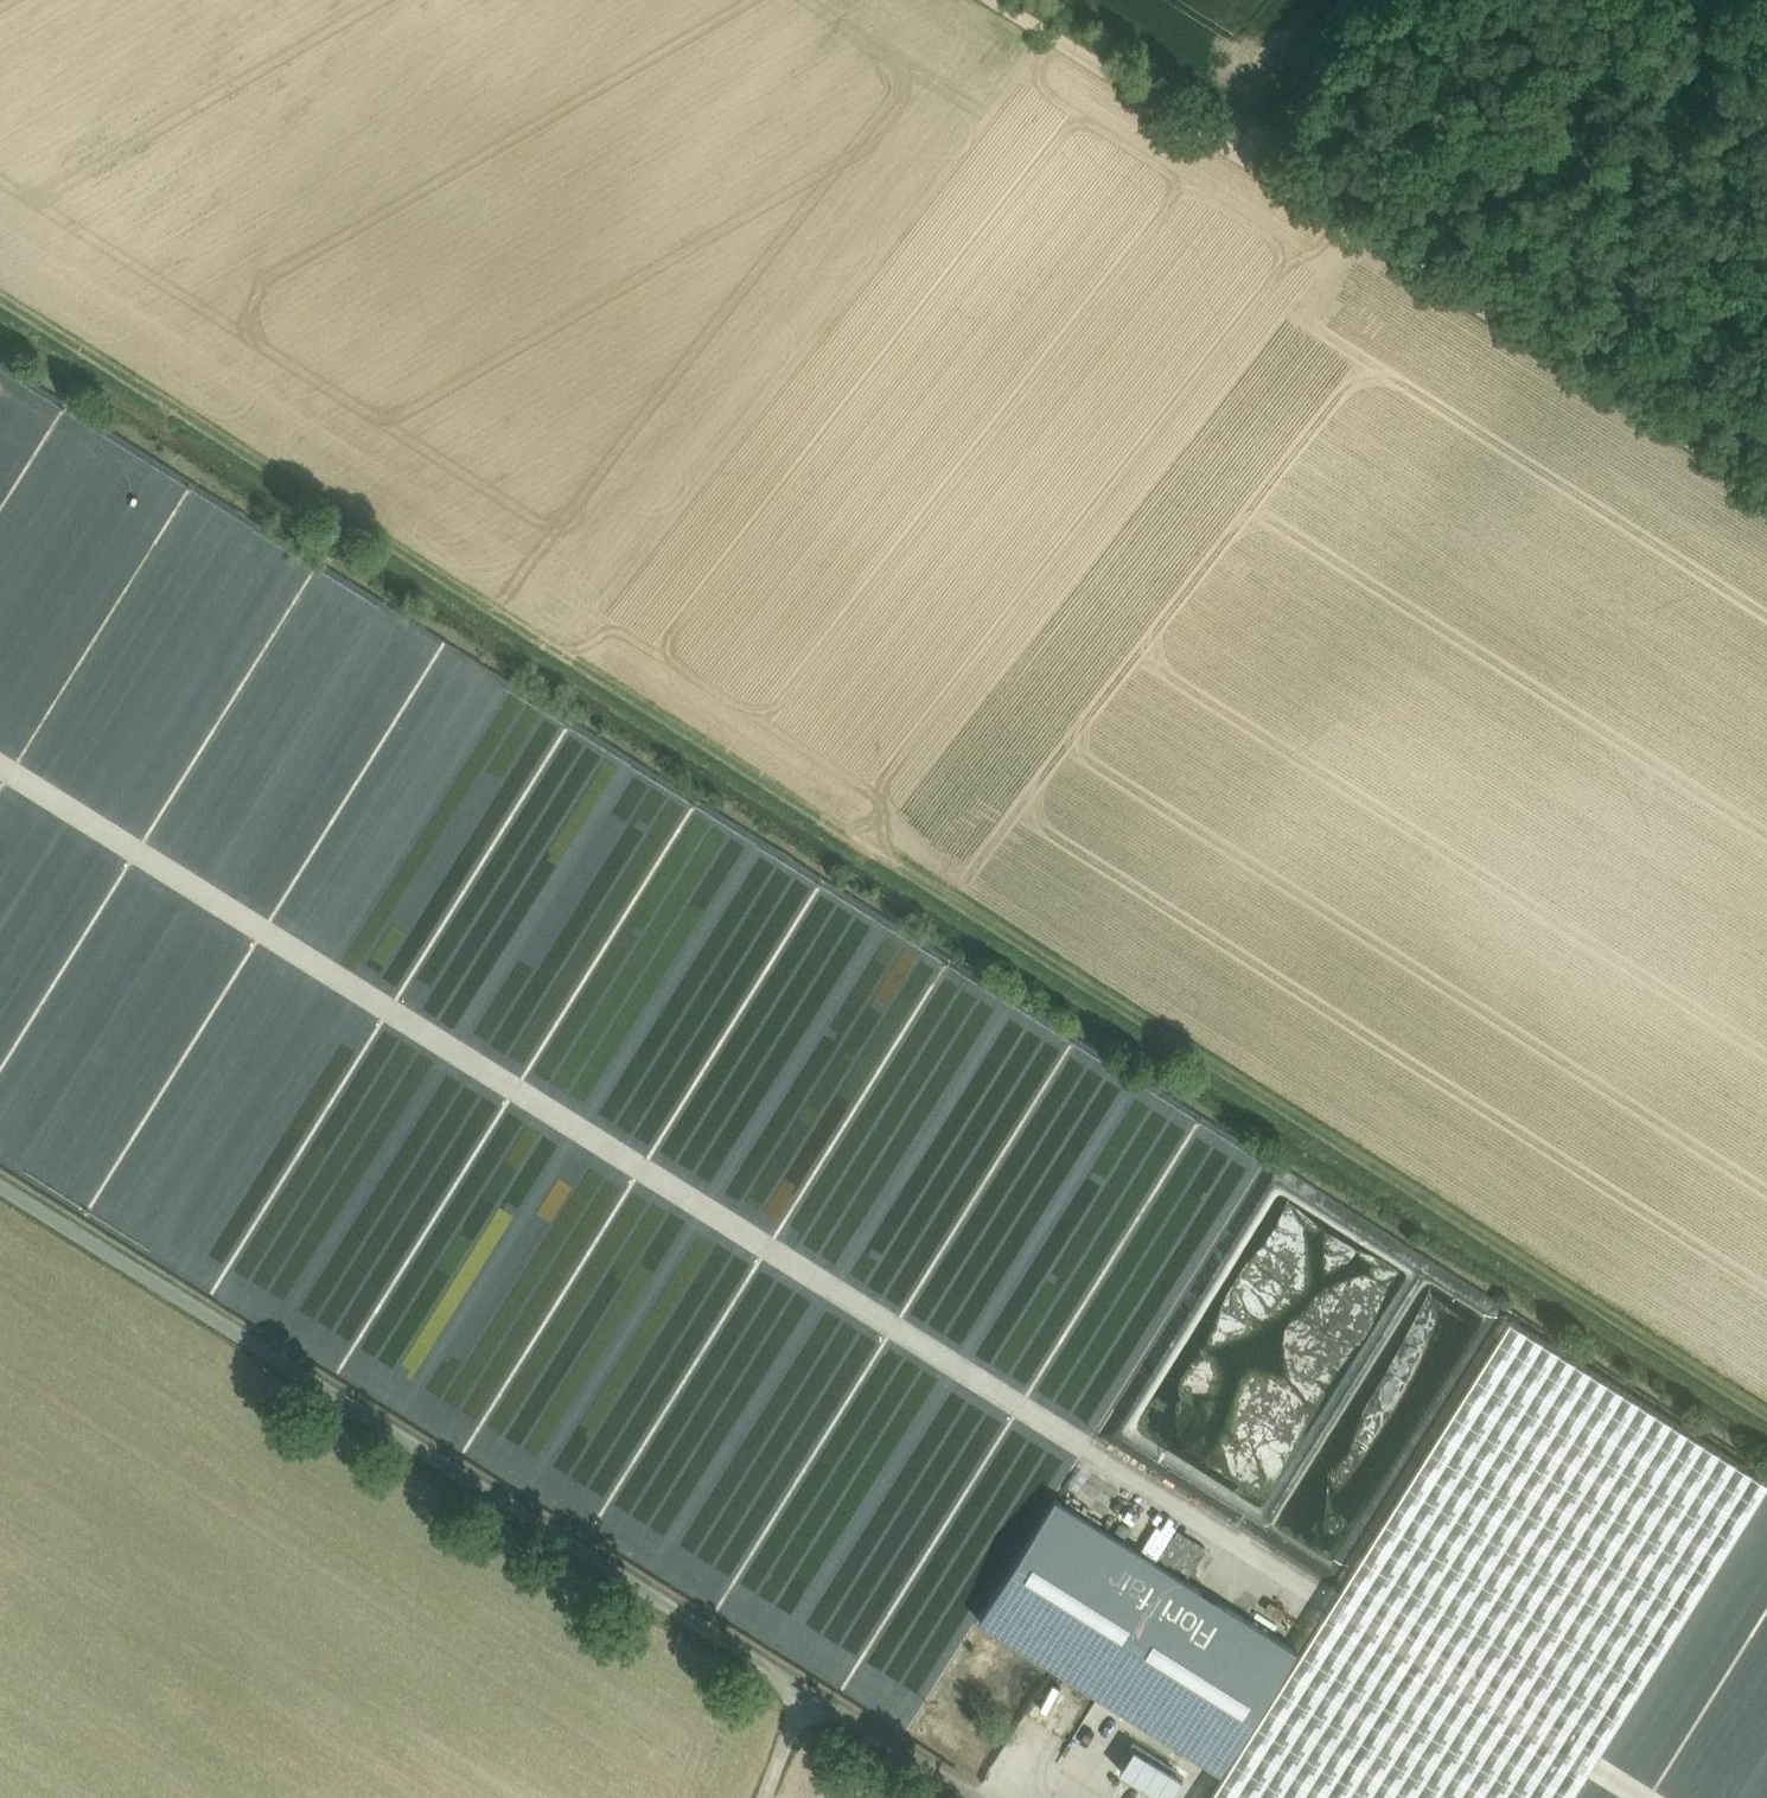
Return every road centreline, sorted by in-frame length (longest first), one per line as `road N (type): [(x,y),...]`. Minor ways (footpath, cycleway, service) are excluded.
road 1 (track): [(0,298),(1766,1417)]
road 2 (unclassified): [(0,1176),(987,1797)]
road 3 (track): [(1263,154),(1766,475)]
road 4 (track): [(1027,0),(1263,154)]
road 5 (track): [(1263,154),(1380,0)]
road 6 (track): [(754,1797),(800,1681)]

